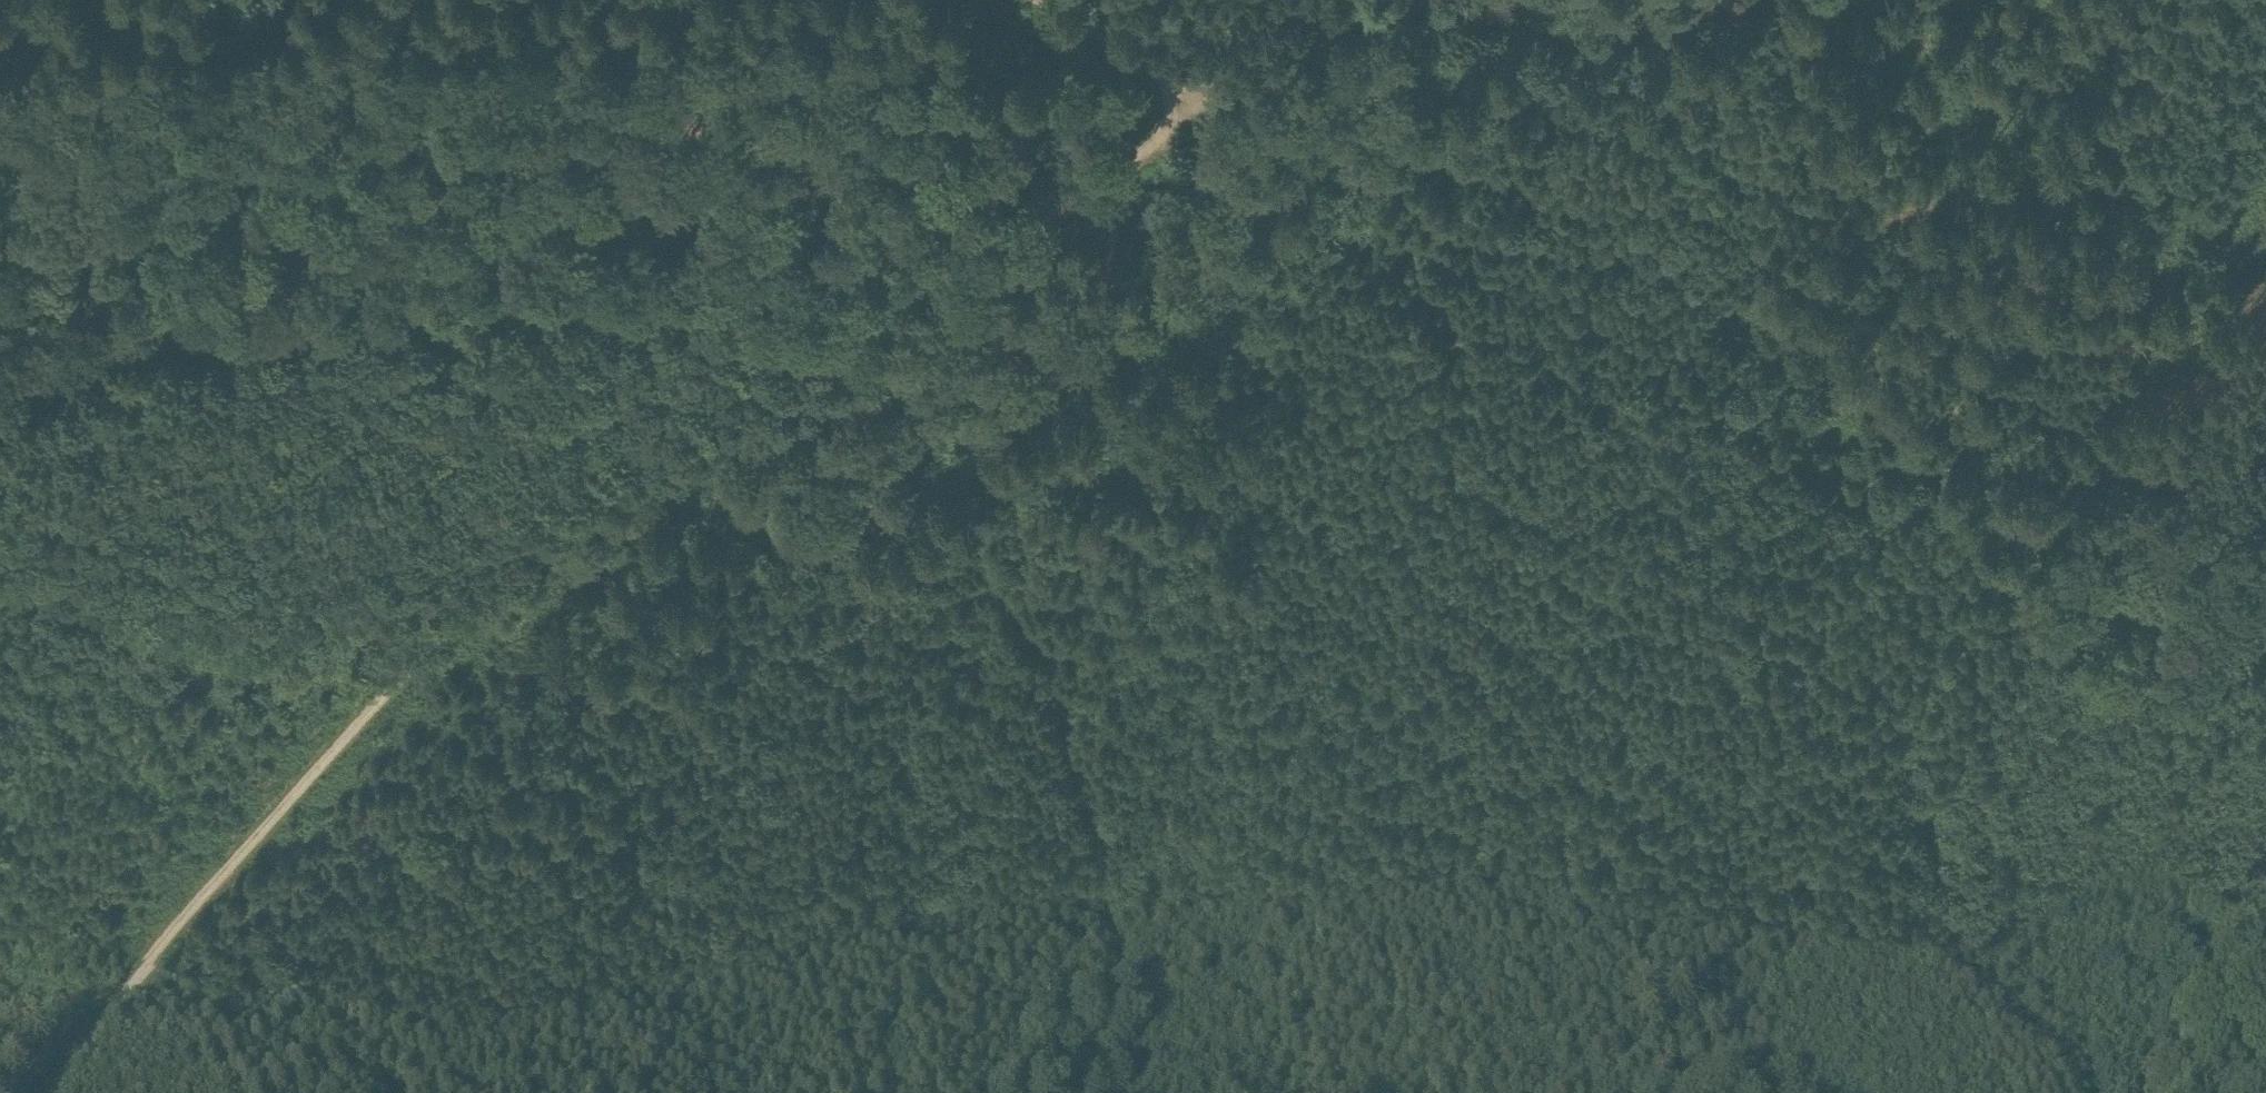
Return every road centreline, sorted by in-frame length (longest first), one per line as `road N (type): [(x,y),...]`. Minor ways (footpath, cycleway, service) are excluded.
road 1 (track): [(915,338),(829,401),(653,473),(583,521),(392,699),(265,833),(116,1004),(51,1092)]
road 2 (track): [(0,392),(103,354),(413,294),(586,290),(754,307),(915,338)]
road 3 (track): [(1192,105),(1310,36),(1382,15),(1602,32),(1668,28),(1739,0)]
road 4 (track): [(915,338),(1192,105)]
road 5 (track): [(1043,0),(1156,70),(1192,105)]

